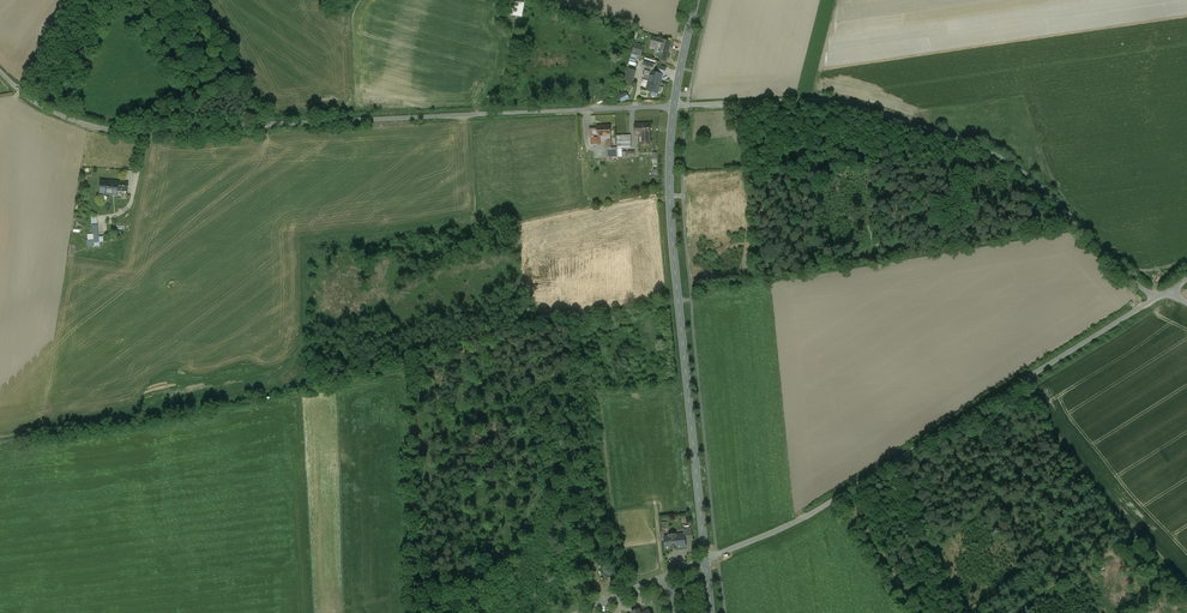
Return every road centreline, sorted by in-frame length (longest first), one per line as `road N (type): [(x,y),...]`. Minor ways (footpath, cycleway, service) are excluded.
road 1 (unclassified): [(0,71),(44,108),(118,131),(674,106)]
road 2 (unclassified): [(674,106),(829,101),(958,139),(1035,181),(1154,299)]
road 3 (unclassified): [(1154,299),(810,514),(706,559)]
road 4 (tertiary): [(674,106),(671,218),(706,559)]
road 5 (unclassified): [(706,559),(579,612)]

